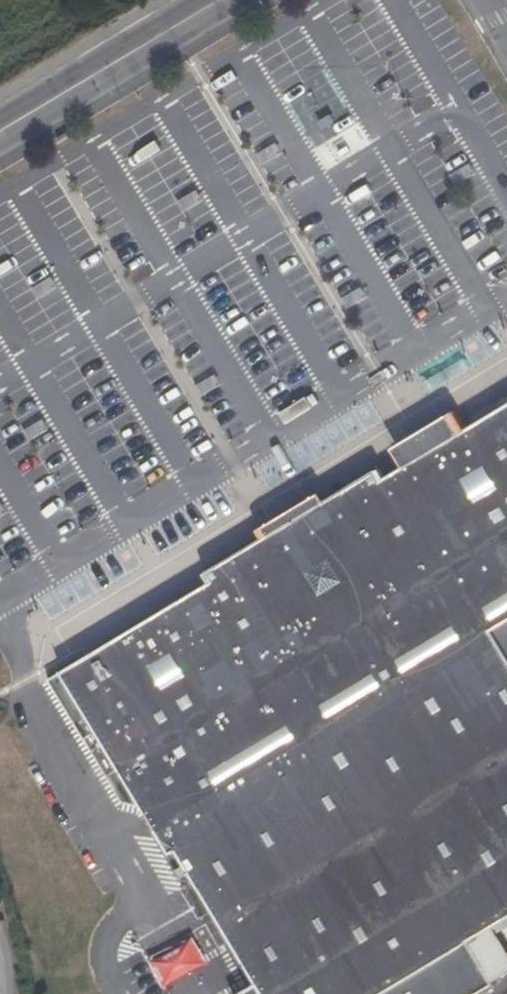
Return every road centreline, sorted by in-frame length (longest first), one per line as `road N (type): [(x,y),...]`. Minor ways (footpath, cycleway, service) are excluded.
road 1 (unclassified): [(216,0),(0,132)]

